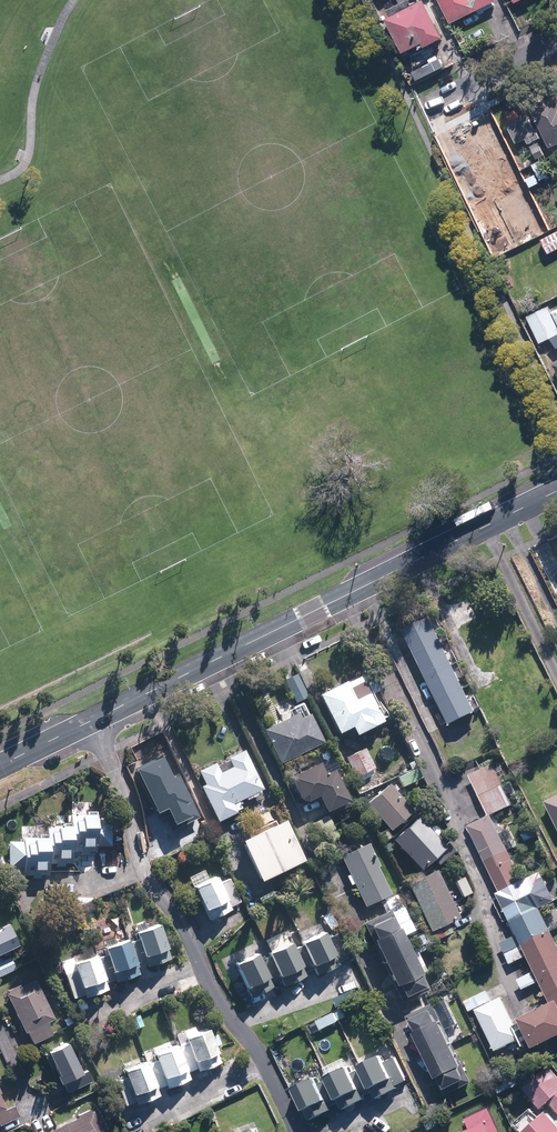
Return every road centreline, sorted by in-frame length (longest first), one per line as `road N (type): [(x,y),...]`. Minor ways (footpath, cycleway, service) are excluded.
road 1 (residential): [(90,721),(556,491)]
road 2 (residential): [(298,1131),(260,1054),(208,987),(186,925),(152,885),(124,792),(90,721)]
road 3 (residential): [(428,106),(556,42)]

